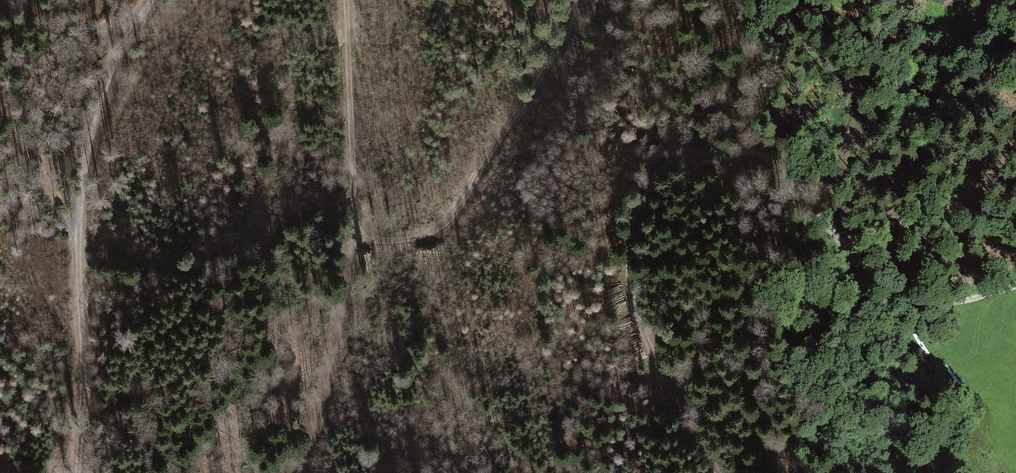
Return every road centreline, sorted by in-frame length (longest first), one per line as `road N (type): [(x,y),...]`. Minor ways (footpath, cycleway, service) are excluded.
road 1 (track): [(706,472),(630,317),(627,278),(635,233),(657,195),(691,168),(736,156),(779,170),(898,293),(964,302),(1015,286)]
road 2 (track): [(346,0),(353,220),(362,237),(382,241),(440,229),(459,209),(585,0)]
road 3 (track): [(154,0),(108,89),(89,151),(78,232),(82,472)]
road 4 (track): [(300,472),(352,247),(362,237)]
road 5 (track): [(78,232),(0,102)]
road 6 (track): [(0,24),(136,27)]

